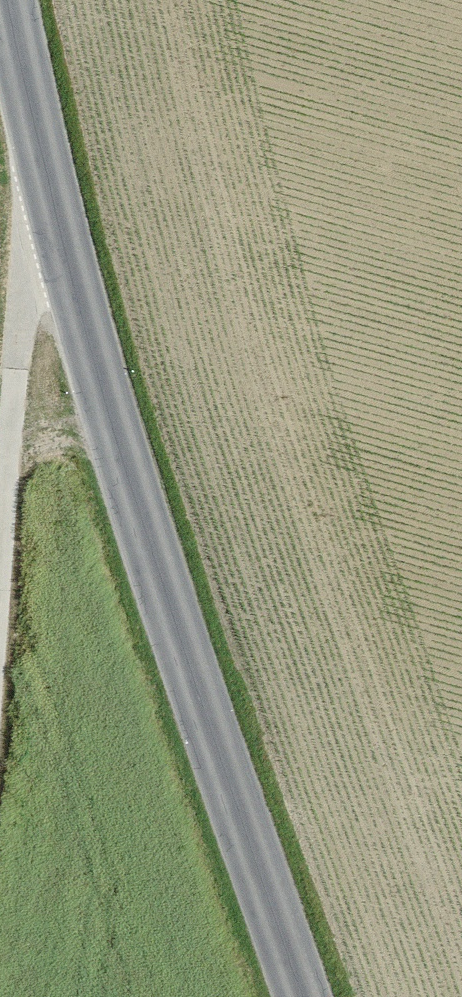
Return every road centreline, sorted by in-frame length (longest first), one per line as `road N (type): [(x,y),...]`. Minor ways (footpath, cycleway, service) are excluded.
road 1 (tertiary): [(306,996),(50,213),(6,0)]
road 2 (track): [(50,213),(0,682)]

